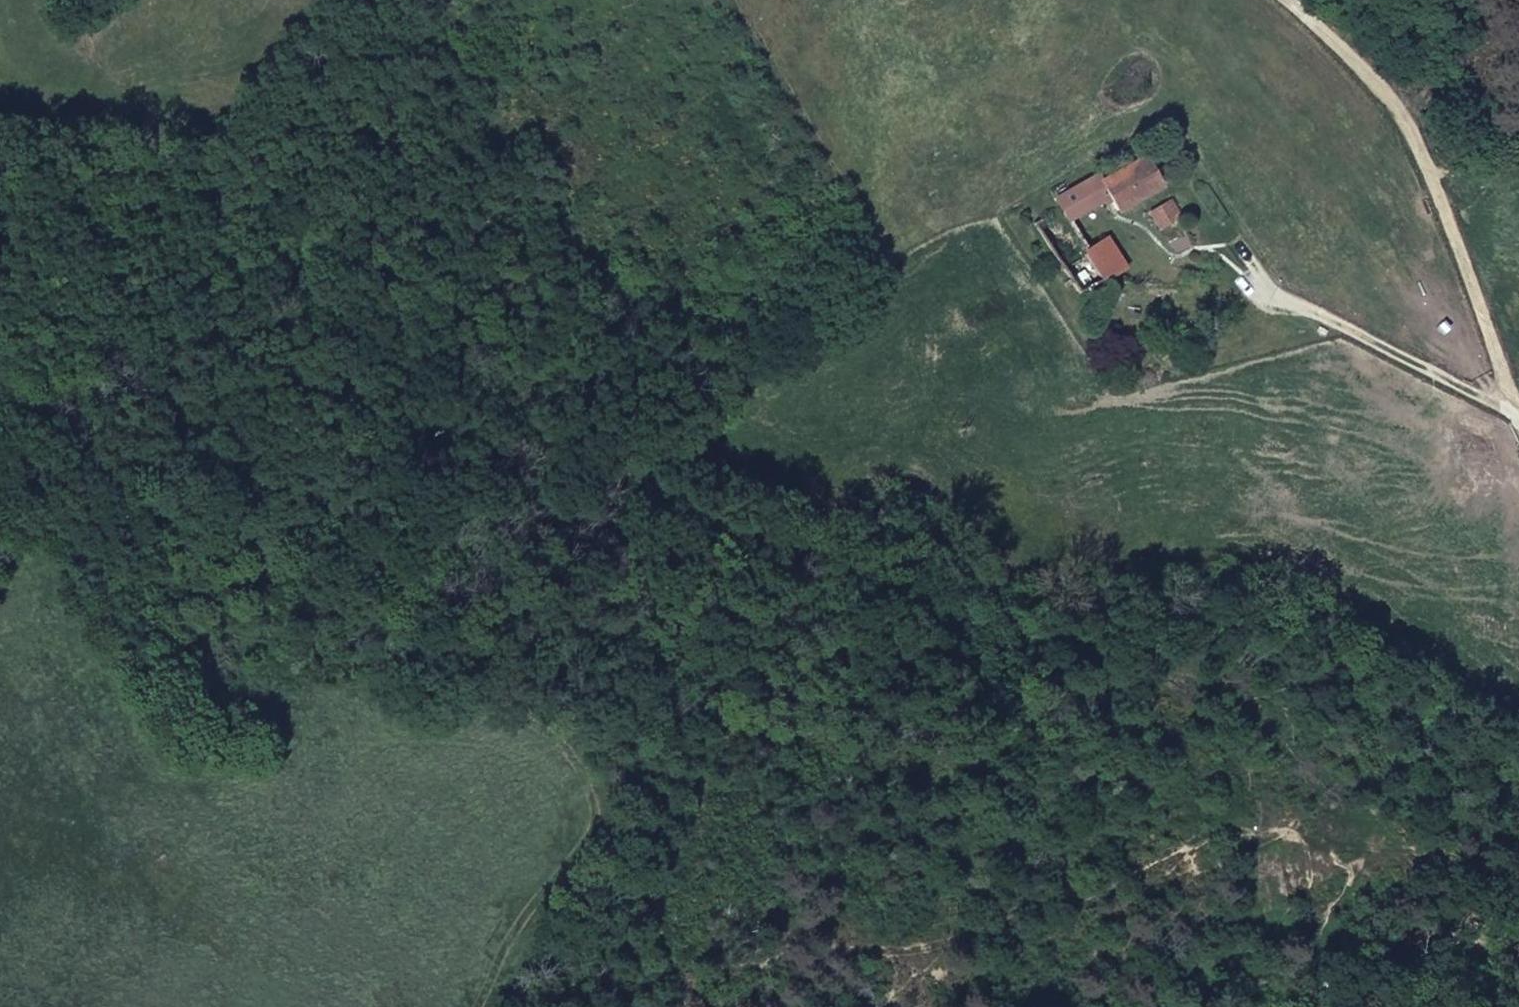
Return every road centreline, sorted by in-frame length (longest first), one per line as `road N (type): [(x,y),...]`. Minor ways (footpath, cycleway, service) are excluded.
road 1 (track): [(1518,397),(1431,179),(1363,53),(1297,0)]

